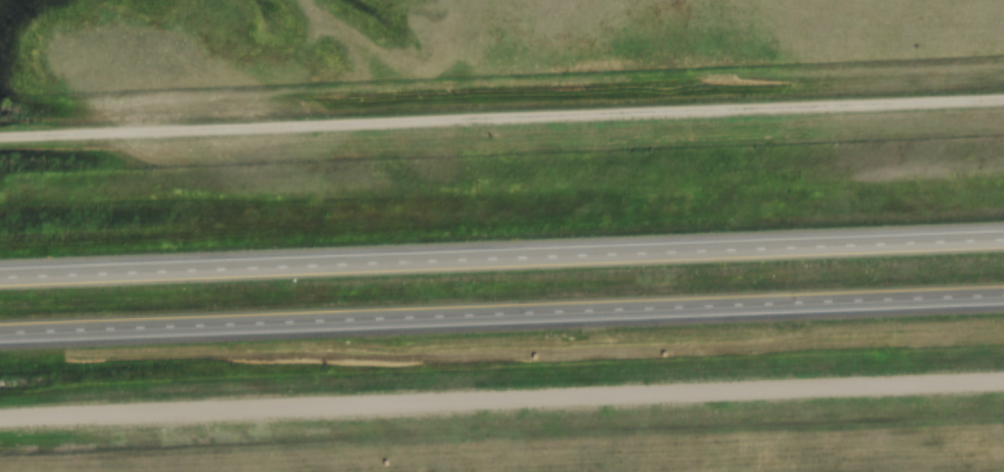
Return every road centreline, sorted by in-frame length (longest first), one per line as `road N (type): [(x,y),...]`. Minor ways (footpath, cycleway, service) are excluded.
road 1 (motorway): [(1003,241),(0,282)]
road 2 (motorway): [(0,336),(1003,296)]
road 3 (residential): [(1003,100),(0,139)]
road 4 (residential): [(1003,384),(0,422)]

